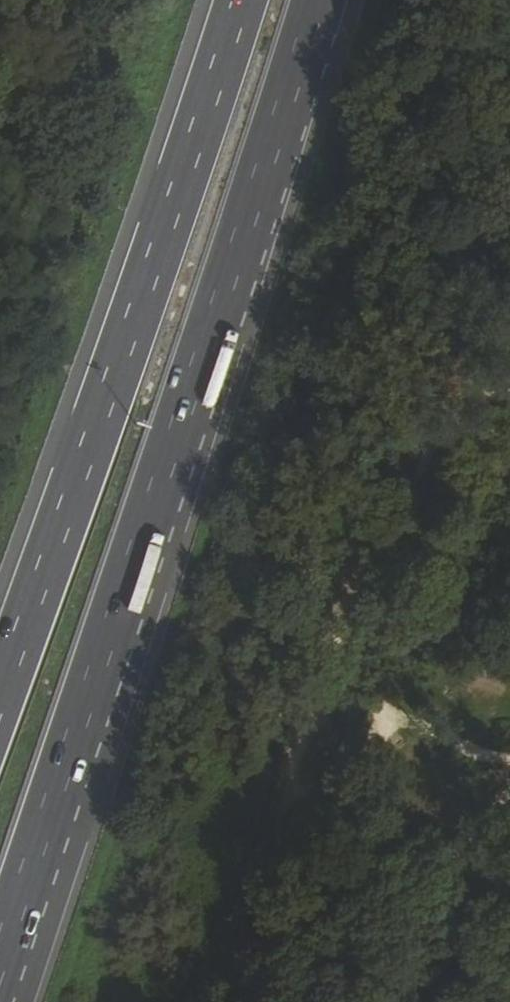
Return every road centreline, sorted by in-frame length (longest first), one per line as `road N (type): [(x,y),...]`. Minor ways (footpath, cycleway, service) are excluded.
road 1 (motorway): [(0,952),(277,147),(320,0)]
road 2 (motorway): [(246,0),(204,146),(0,700)]

